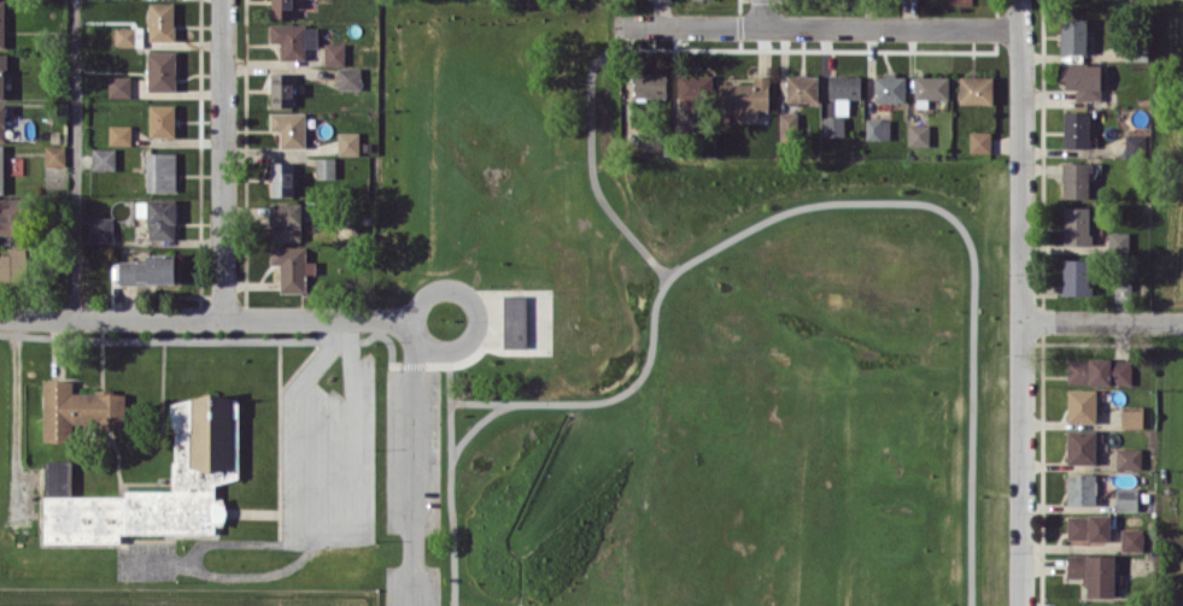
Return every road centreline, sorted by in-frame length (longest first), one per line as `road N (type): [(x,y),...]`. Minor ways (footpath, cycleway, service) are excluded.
road 1 (residential): [(1017,0),(1021,605)]
road 2 (residential): [(0,315),(410,318),(414,333)]
road 3 (residential): [(615,23),(1017,30)]
road 4 (residential): [(222,0),(222,317)]
road 5 (residential): [(410,318),(417,299),(440,287),(455,288),(475,310),(461,345),(428,346),(414,333)]
road 6 (residential): [(1021,318),(1182,320)]

